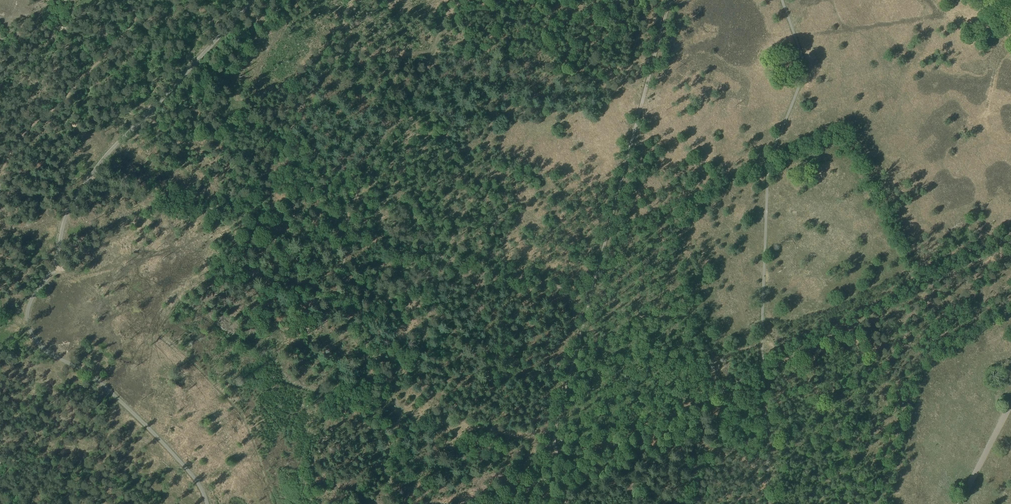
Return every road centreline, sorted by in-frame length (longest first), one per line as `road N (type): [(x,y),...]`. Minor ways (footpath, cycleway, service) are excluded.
road 1 (track): [(568,503),(553,449),(240,374),(276,231),(264,149),(361,0)]
road 2 (unclassified): [(206,503),(197,481),(117,398),(33,338),(26,313),(47,280),(76,189),(252,0)]
road 3 (track): [(451,0),(351,228),(344,313),(403,413),(390,503)]
road 4 (track): [(97,162),(594,289)]
road 5 (track): [(545,483),(673,0)]
road 6 (track): [(501,503),(758,375)]
road 7 (track): [(430,54),(646,95)]

